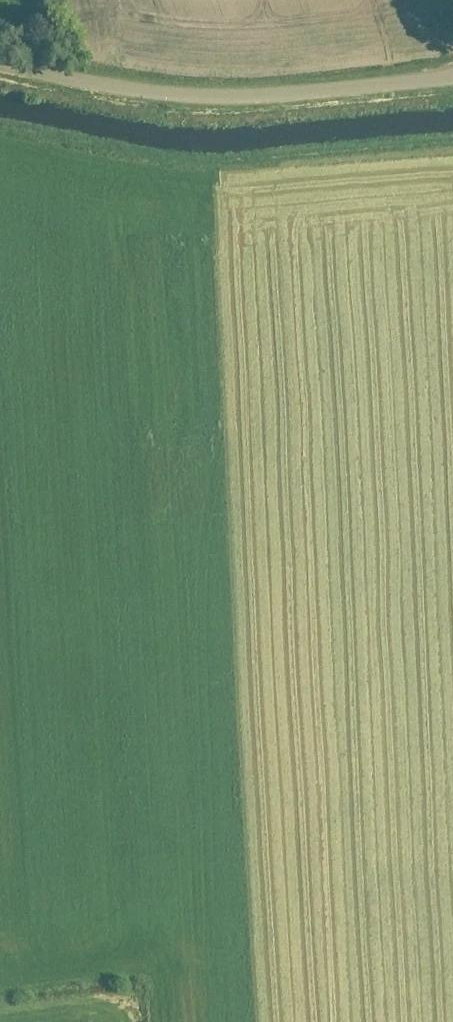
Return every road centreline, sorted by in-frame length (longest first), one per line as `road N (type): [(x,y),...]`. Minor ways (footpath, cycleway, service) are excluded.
road 1 (unclassified): [(452,72),(191,89),(75,77),(0,58)]

